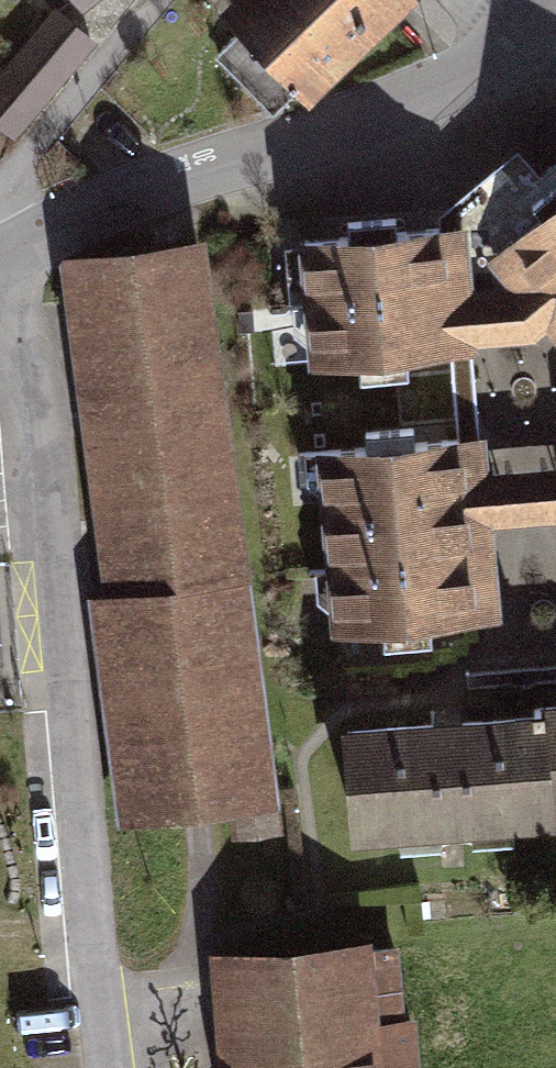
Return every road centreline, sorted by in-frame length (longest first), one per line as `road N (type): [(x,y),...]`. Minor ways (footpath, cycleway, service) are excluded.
road 1 (residential): [(109,1067),(12,249)]
road 2 (residential): [(12,249),(153,186),(476,70),(533,24)]

